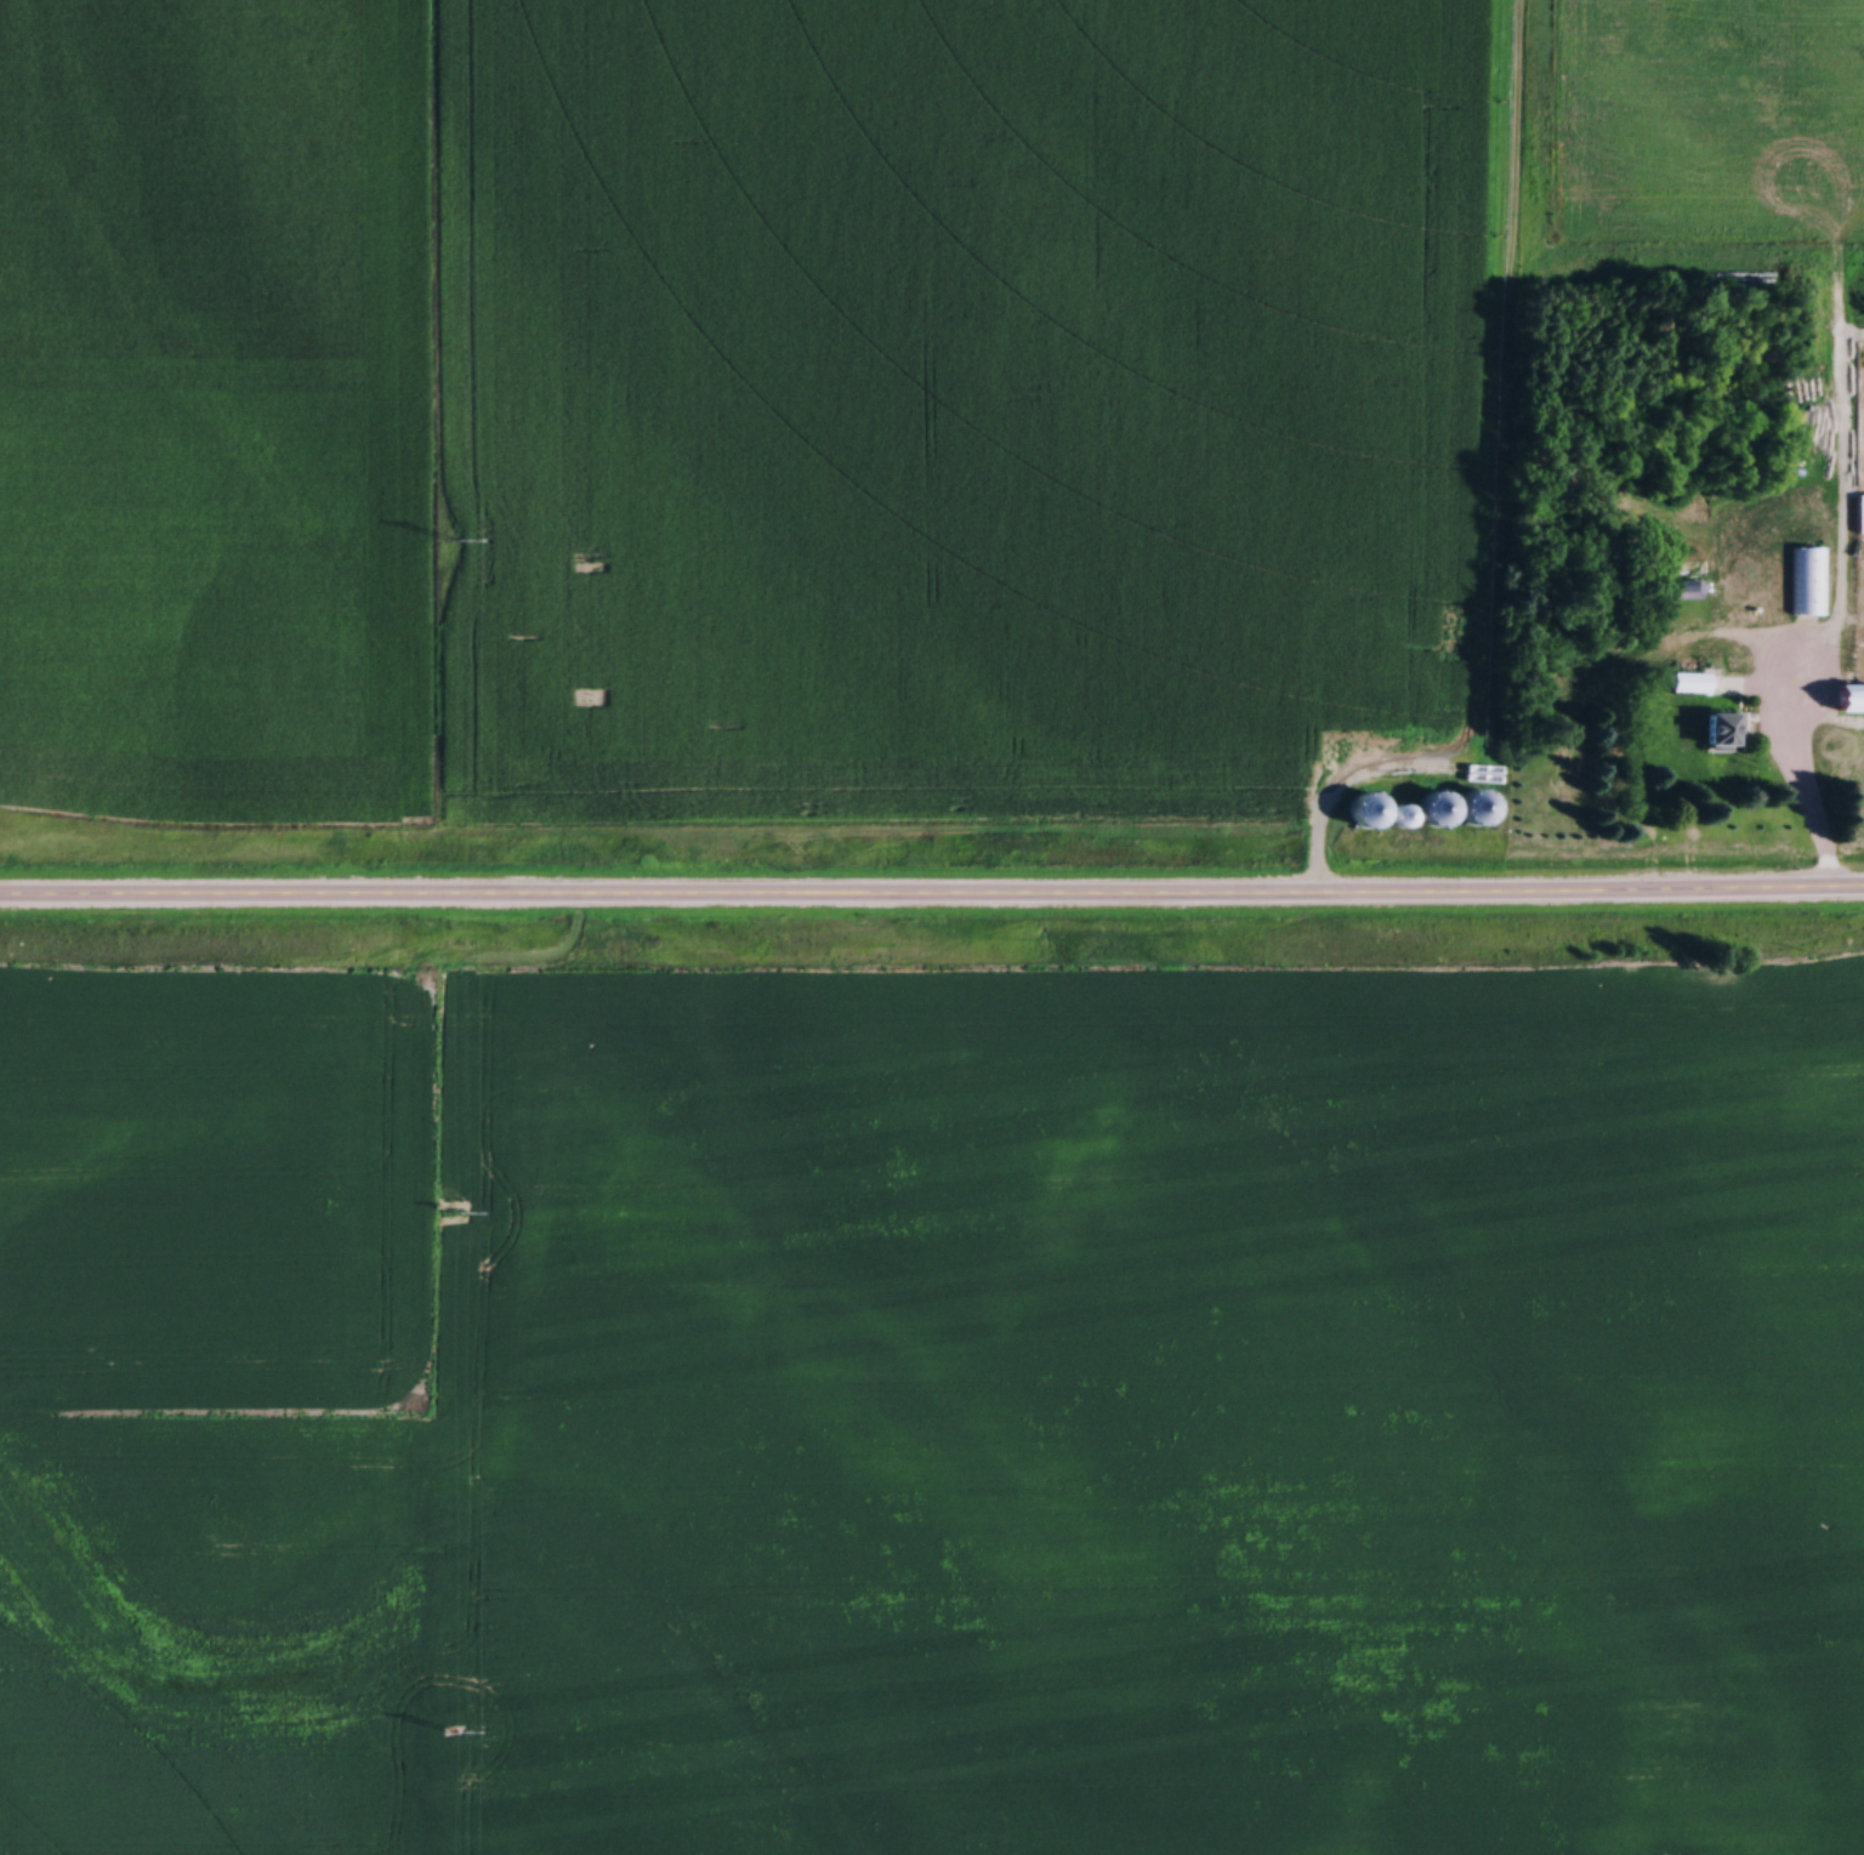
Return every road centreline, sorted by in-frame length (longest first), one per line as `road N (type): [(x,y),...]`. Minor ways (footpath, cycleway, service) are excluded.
road 1 (secondary): [(0,902),(1863,895)]

